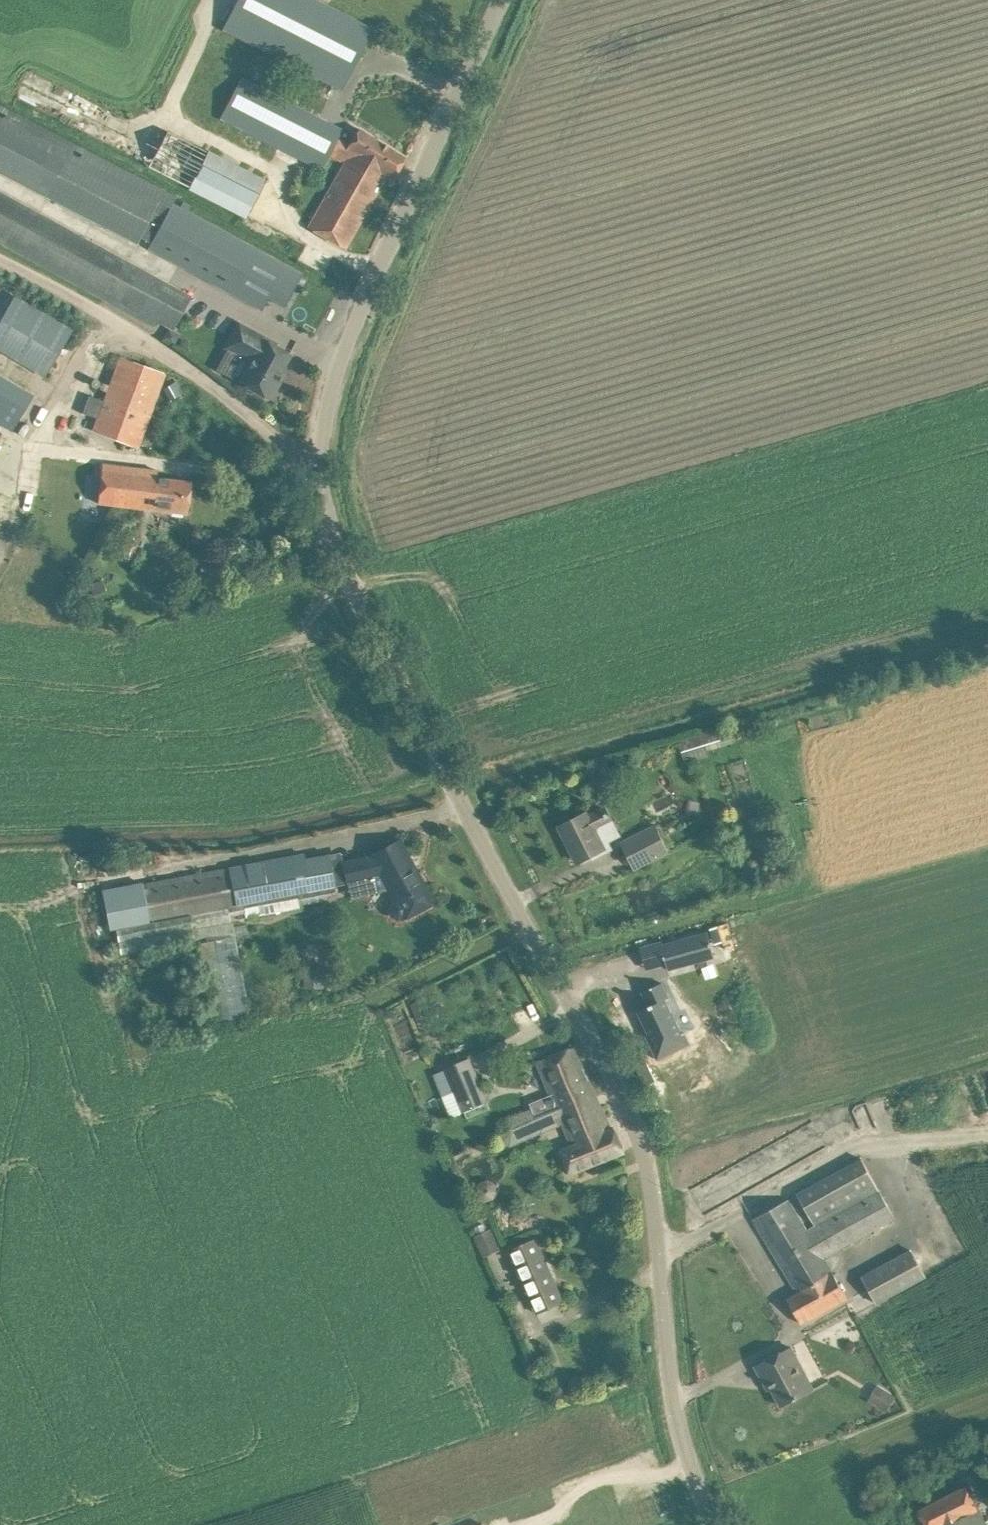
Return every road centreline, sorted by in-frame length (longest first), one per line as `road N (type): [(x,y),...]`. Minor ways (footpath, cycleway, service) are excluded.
road 1 (unclassified): [(712,1524),(680,1437),(652,1186),(629,1112),(352,579),(330,521),(321,465),(326,399),(345,339),(500,0)]

